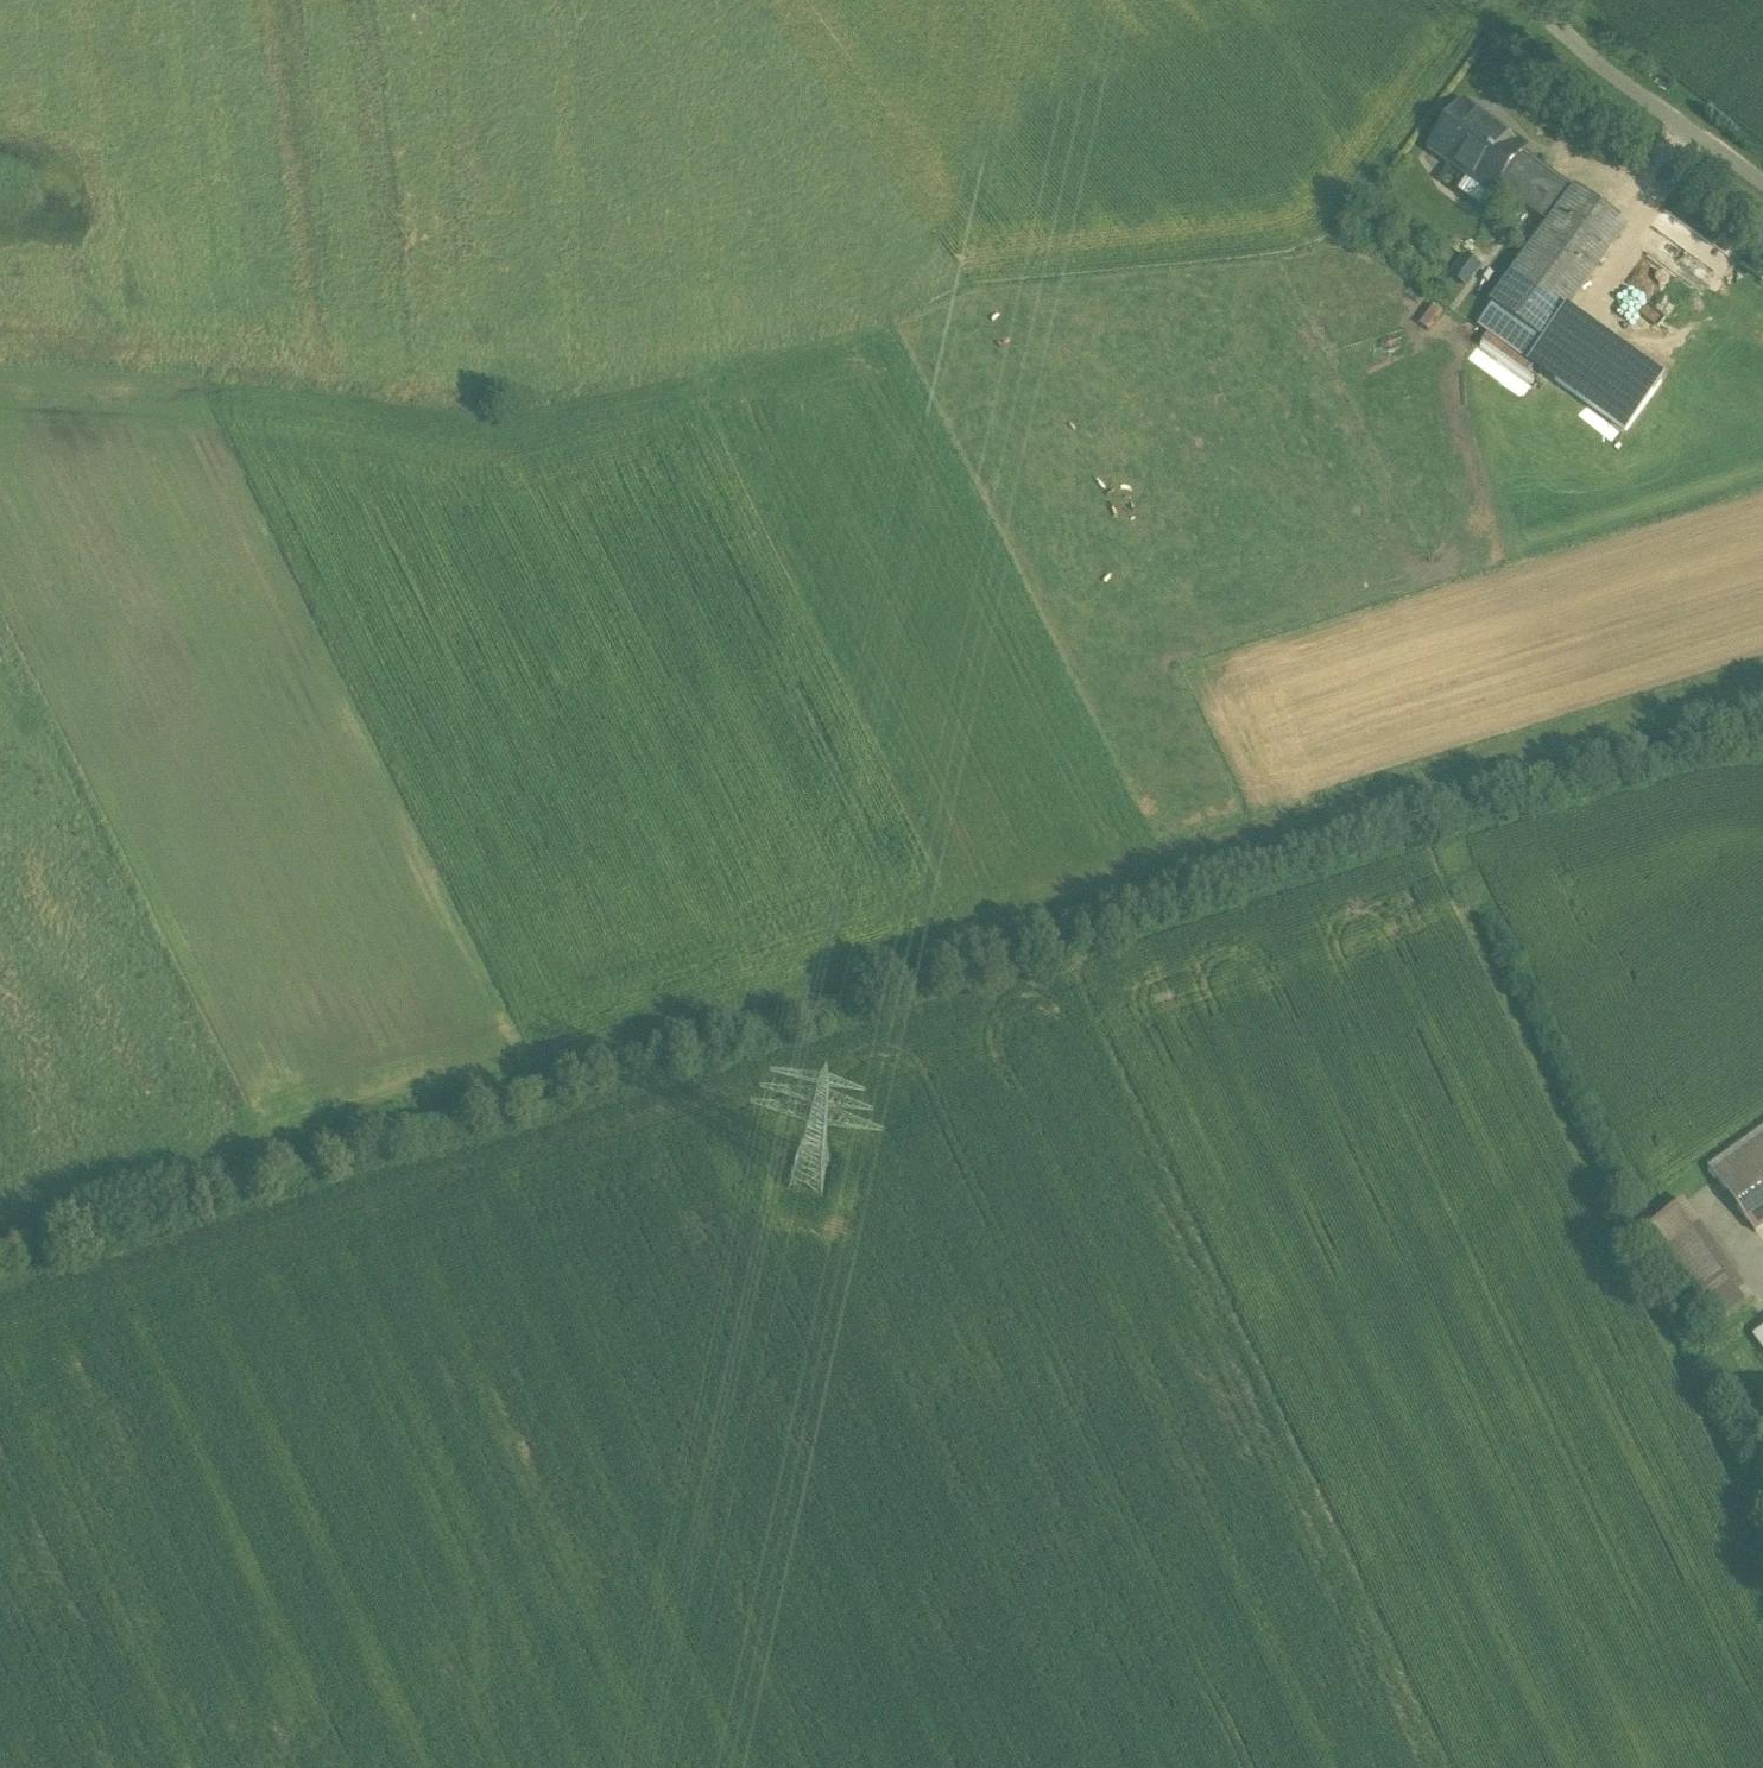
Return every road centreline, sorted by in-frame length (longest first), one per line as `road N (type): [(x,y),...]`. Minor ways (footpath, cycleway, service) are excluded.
road 1 (unclassified): [(1523,0),(1624,88),(1762,185)]

